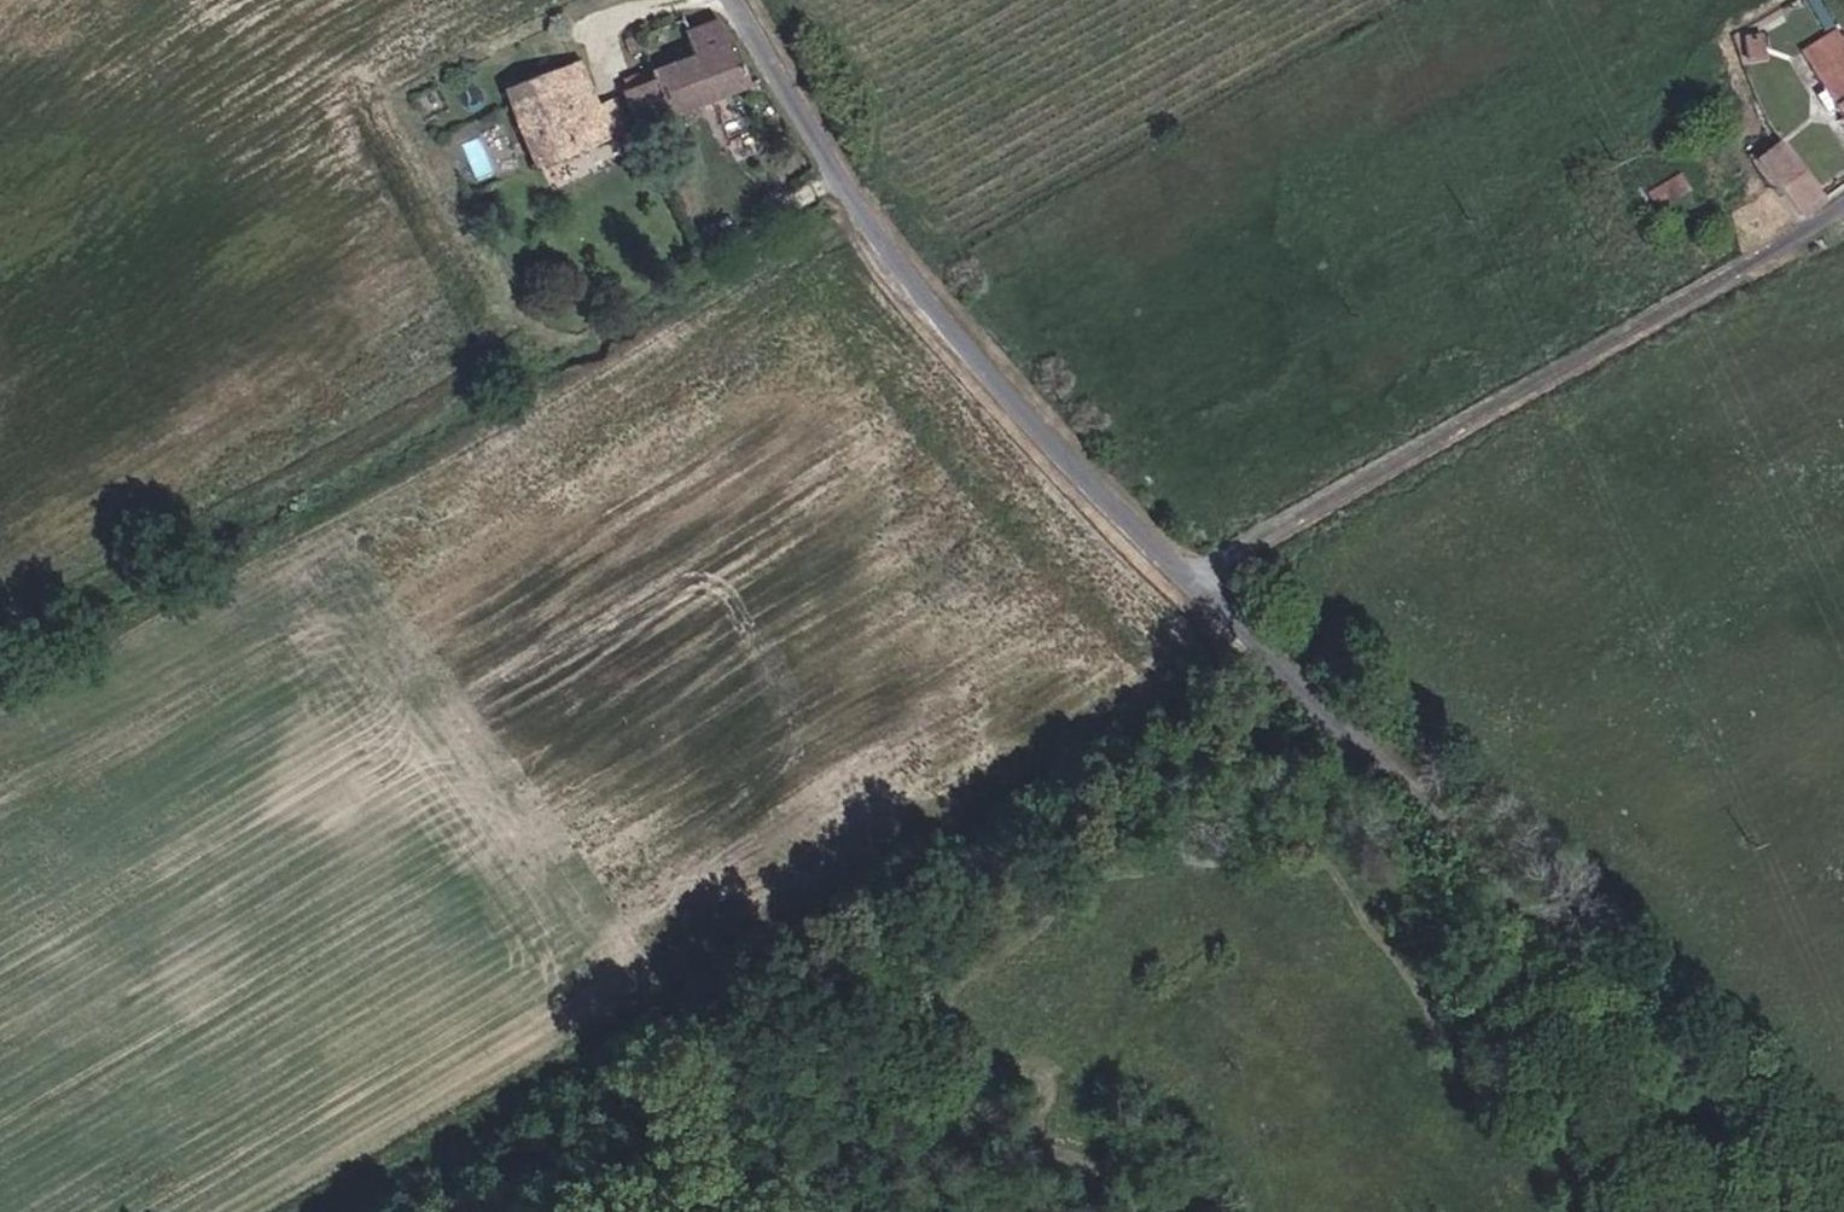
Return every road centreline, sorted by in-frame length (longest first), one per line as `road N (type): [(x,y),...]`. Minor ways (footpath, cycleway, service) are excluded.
road 1 (unclassified): [(1195,579),(1772,1169),(1802,1211)]
road 2 (unclassified): [(1195,579),(1843,209)]
road 3 (unclassified): [(747,0),(875,228),(1028,409),(1195,579)]

